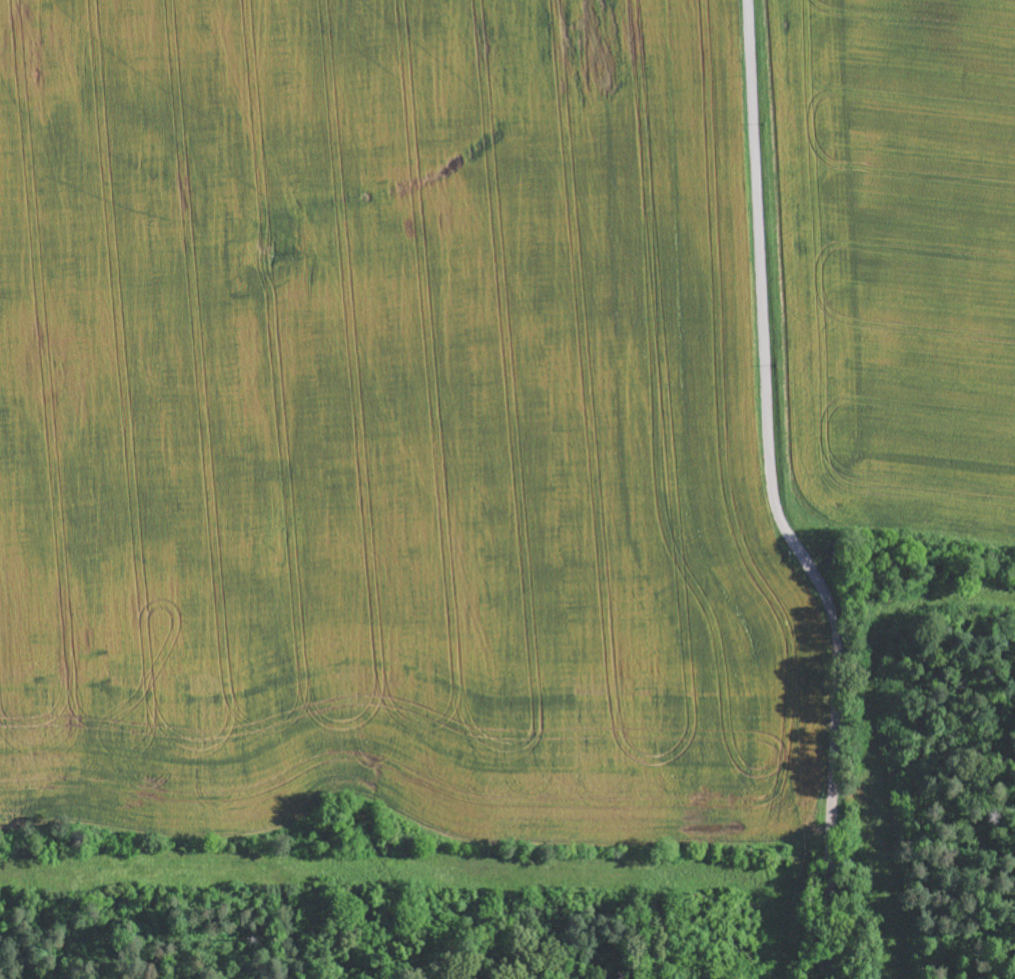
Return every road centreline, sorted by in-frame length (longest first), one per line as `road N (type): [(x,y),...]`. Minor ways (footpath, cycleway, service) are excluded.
road 1 (residential): [(832,794),(837,636),(778,502),(773,471),(750,0)]
road 2 (residential): [(826,978),(832,794)]

